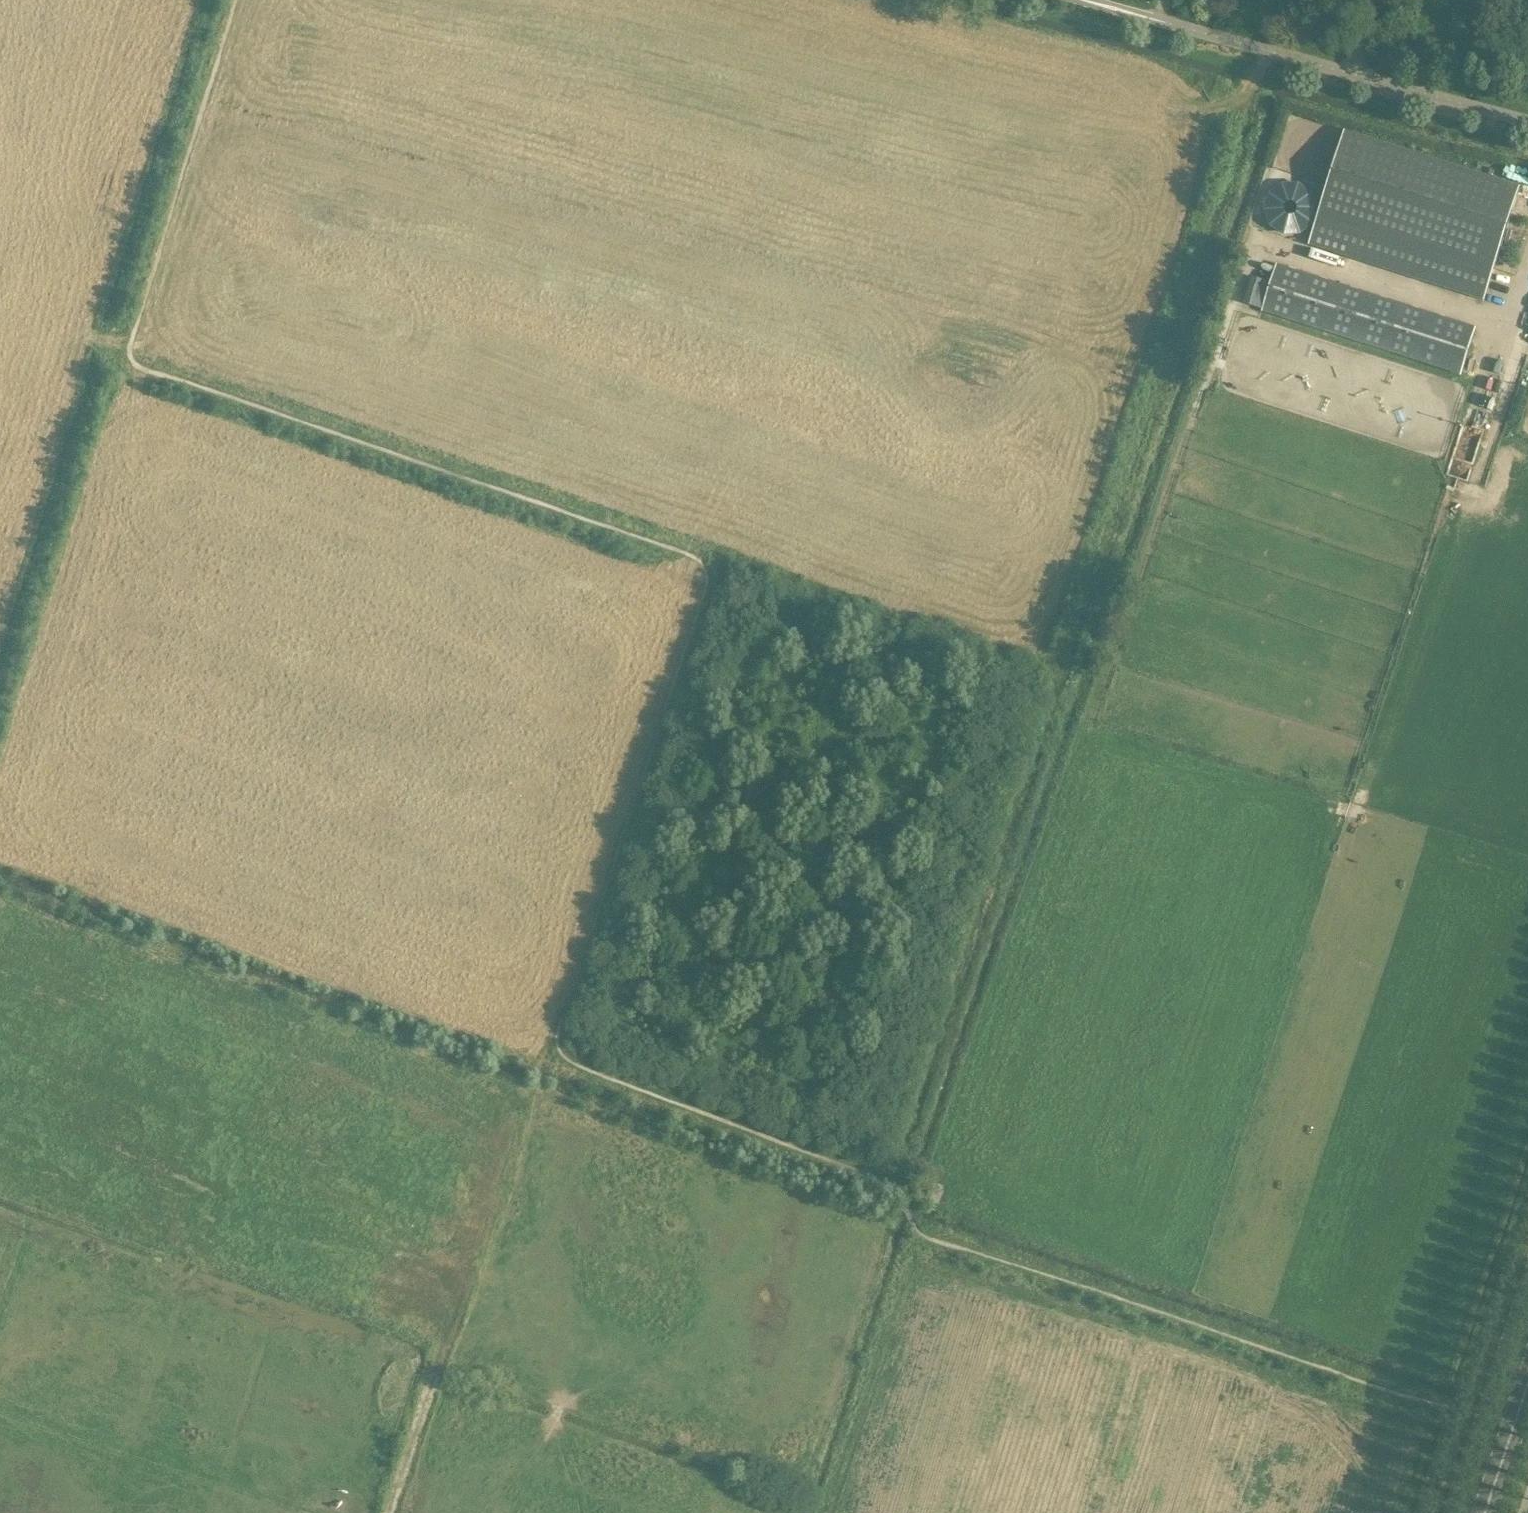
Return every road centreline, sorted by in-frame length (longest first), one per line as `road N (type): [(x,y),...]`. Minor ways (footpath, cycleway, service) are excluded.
road 1 (unclassified): [(1527,122),(1124,11)]
road 2 (secondary): [(1485,1512),(1527,1385)]

